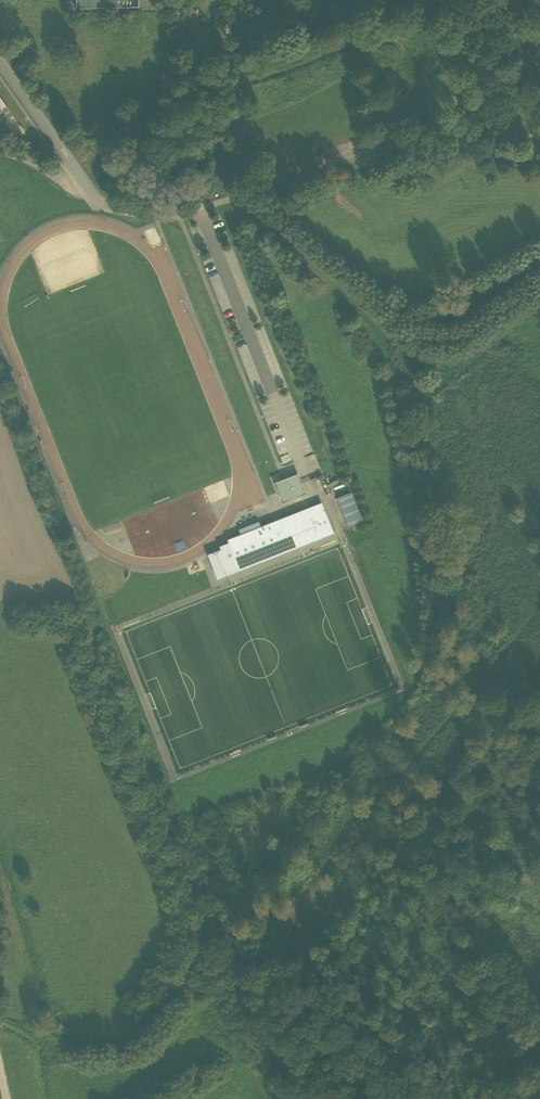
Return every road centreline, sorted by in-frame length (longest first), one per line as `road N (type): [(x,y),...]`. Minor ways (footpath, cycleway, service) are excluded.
road 1 (track): [(538,283),(452,338),(403,338),(235,197)]
road 2 (track): [(187,210),(430,127)]

